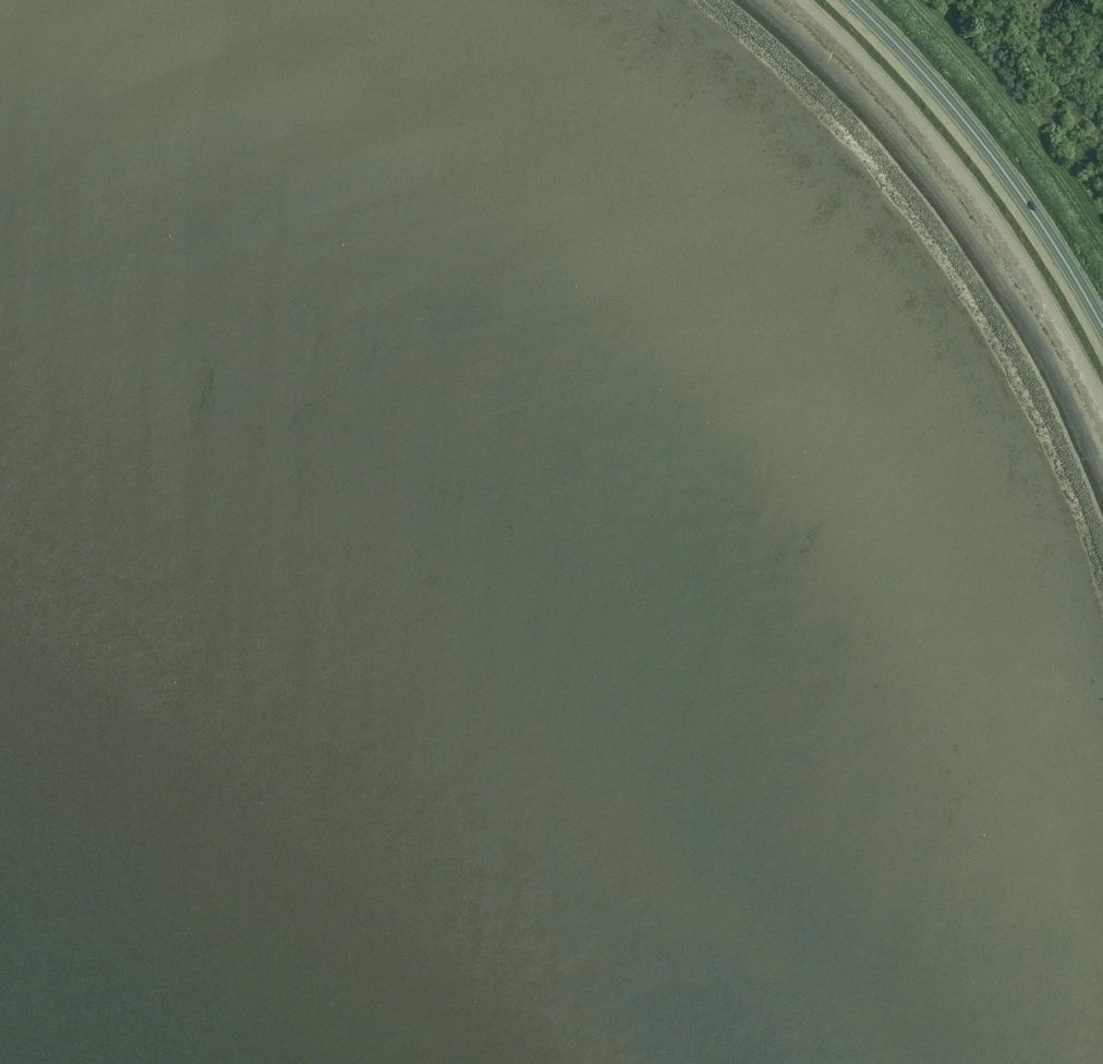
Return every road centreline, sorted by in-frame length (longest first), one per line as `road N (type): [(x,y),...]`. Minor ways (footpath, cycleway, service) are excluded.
road 1 (unclassified): [(1102,403),(972,184),(802,0)]
road 2 (trunk): [(1102,328),(996,161),(853,0)]

